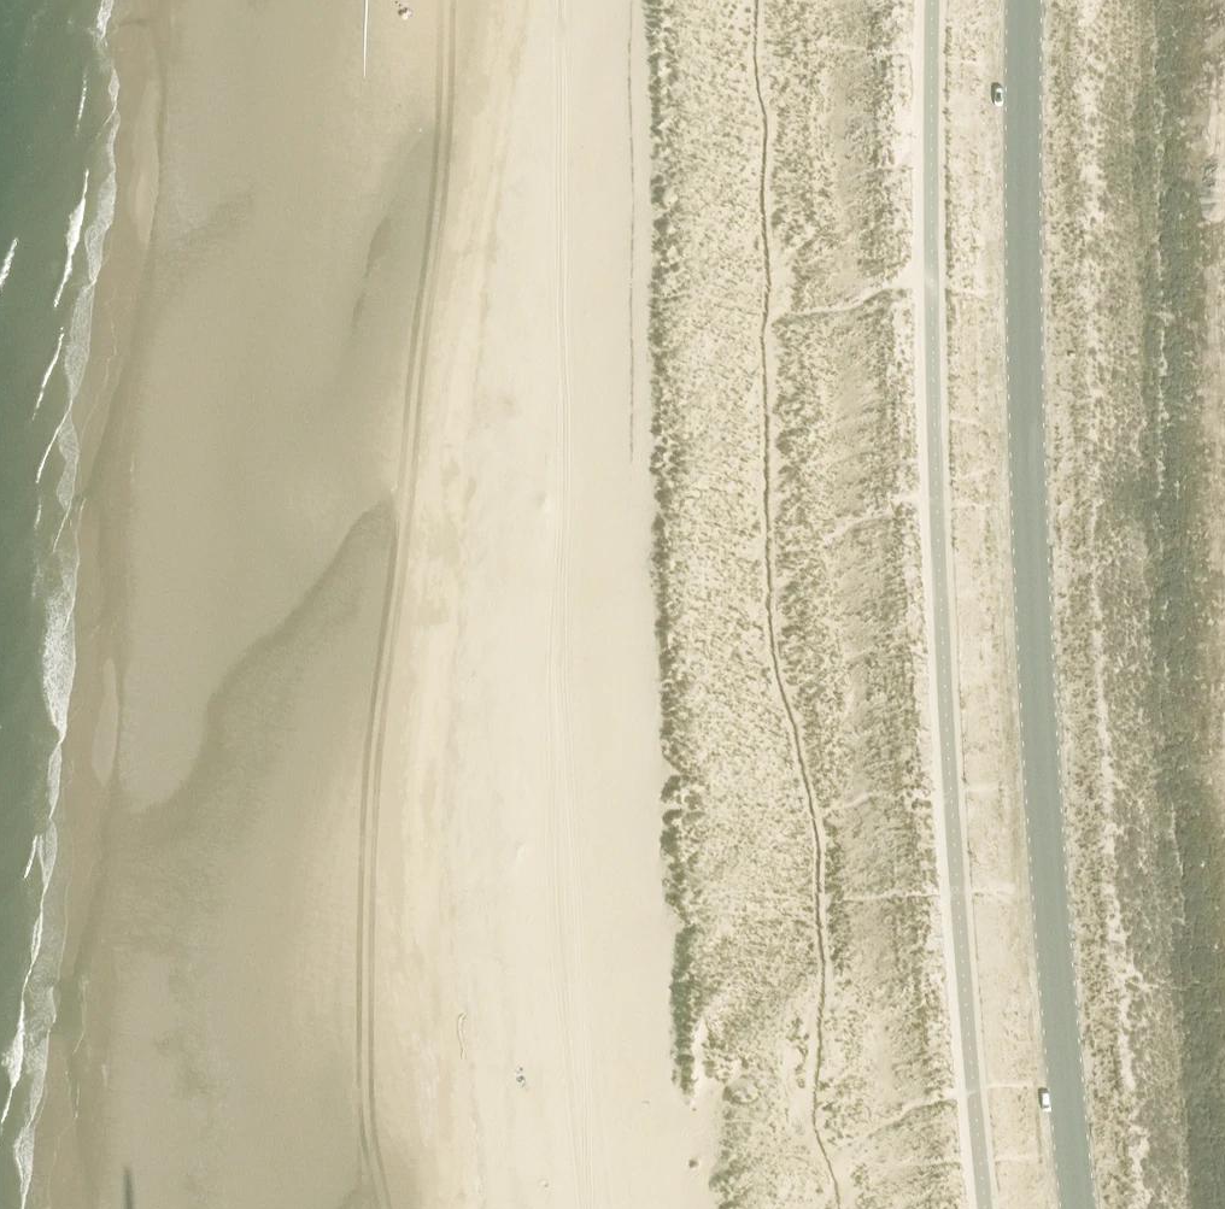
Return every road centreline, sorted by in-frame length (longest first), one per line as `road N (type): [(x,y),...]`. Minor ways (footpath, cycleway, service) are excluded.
road 1 (unclassified): [(1025,0),(1035,639),(1085,1208)]

